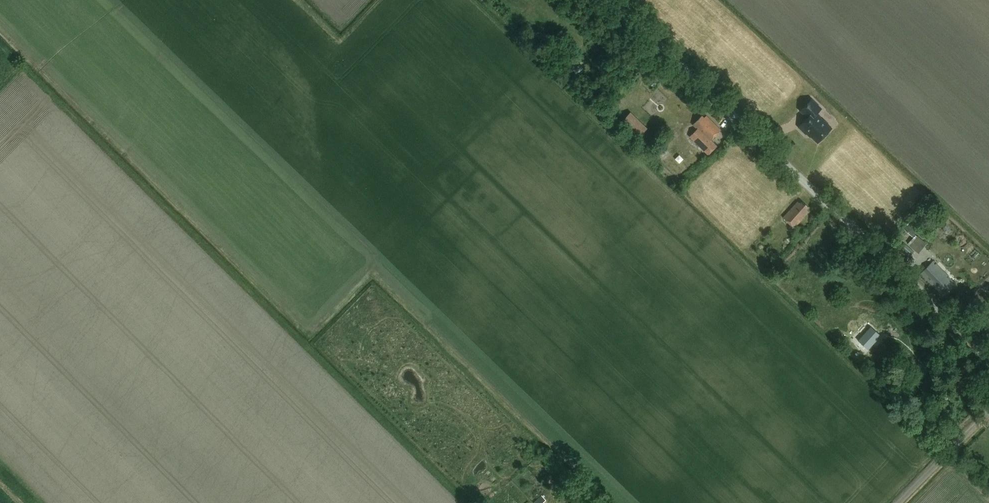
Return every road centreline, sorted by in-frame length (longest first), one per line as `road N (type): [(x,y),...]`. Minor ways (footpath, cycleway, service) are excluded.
road 1 (unclassified): [(988,356),(609,0)]
road 2 (unclassified): [(988,414),(901,502)]

